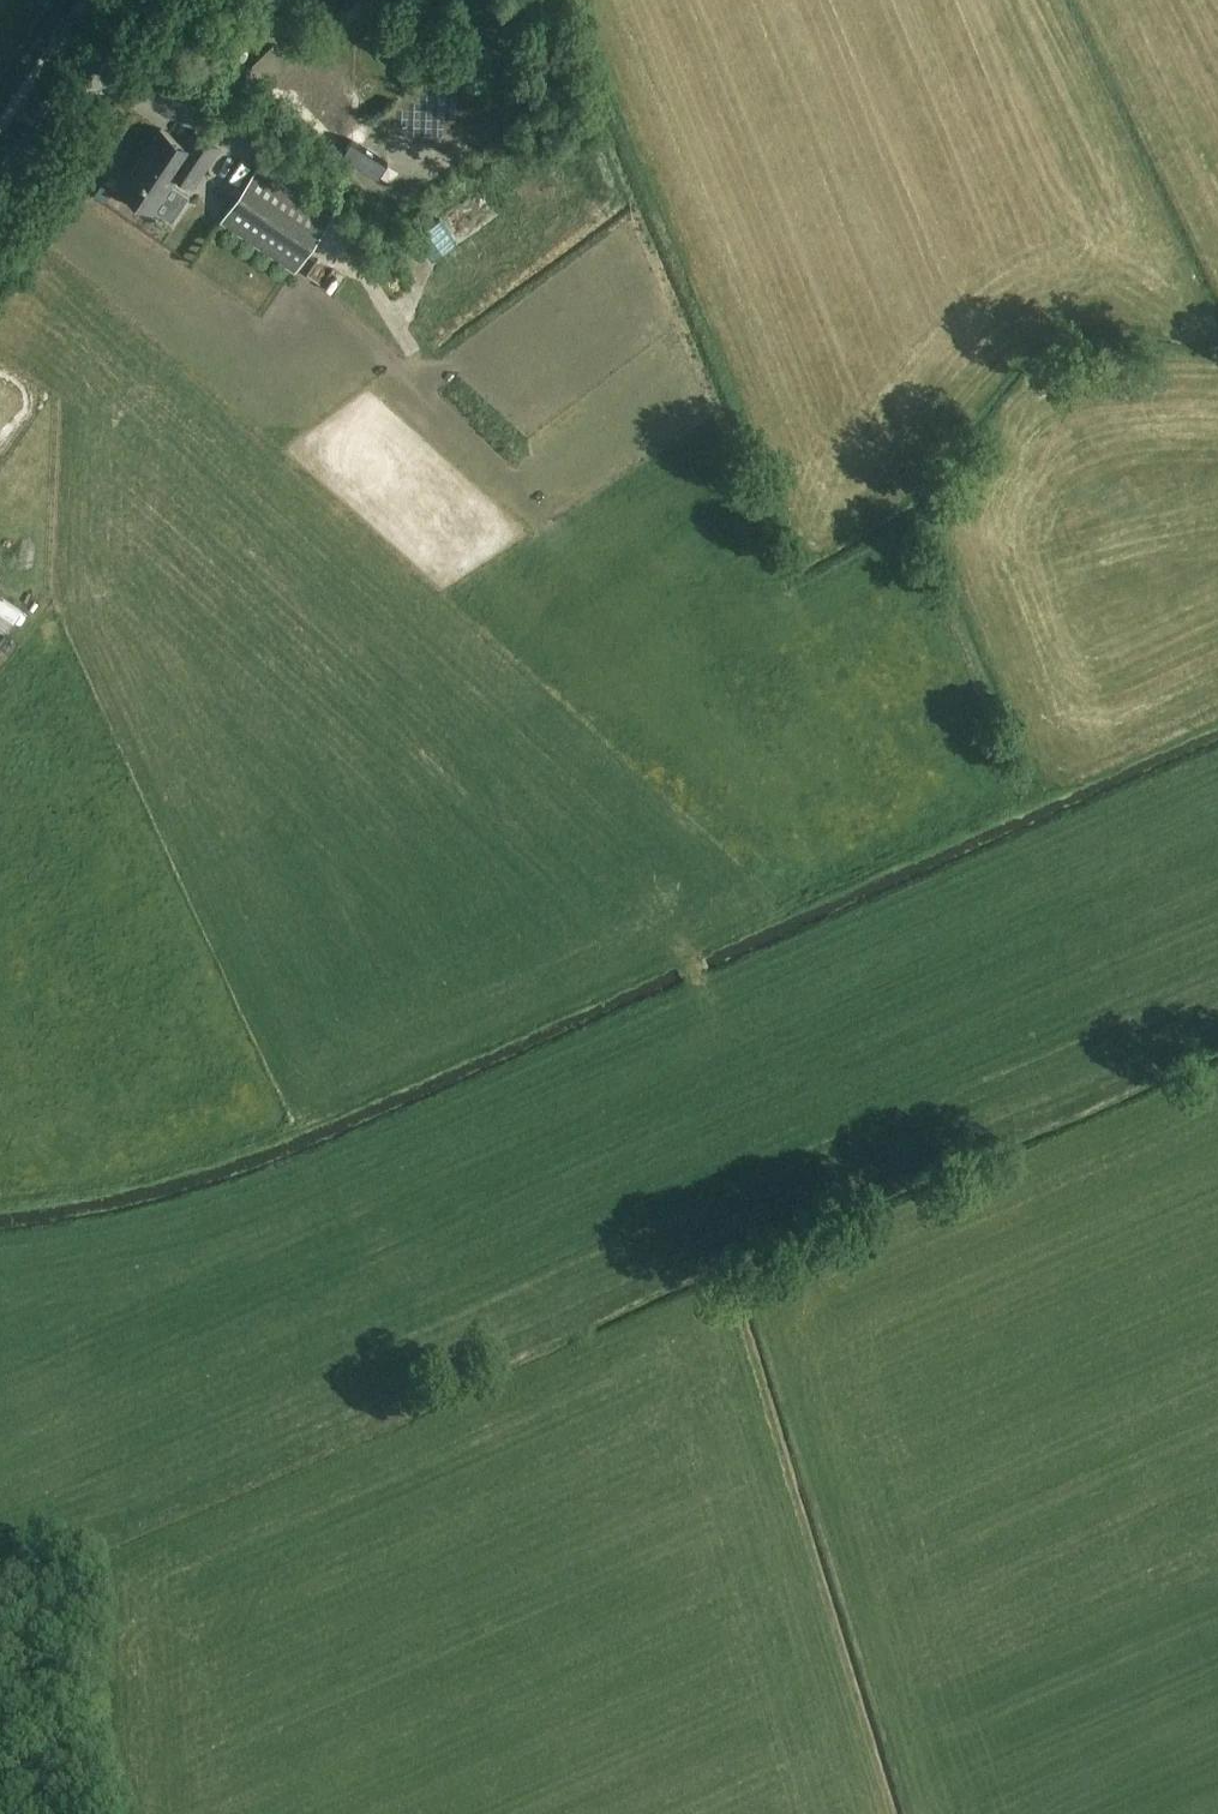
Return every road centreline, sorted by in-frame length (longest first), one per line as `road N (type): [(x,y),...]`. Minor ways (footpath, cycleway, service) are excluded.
road 1 (track): [(391,312),(412,298),(421,265),(437,247),(517,195),(546,196),(558,228),(465,299),(439,302)]
road 2 (secondary): [(0,204),(138,0)]

